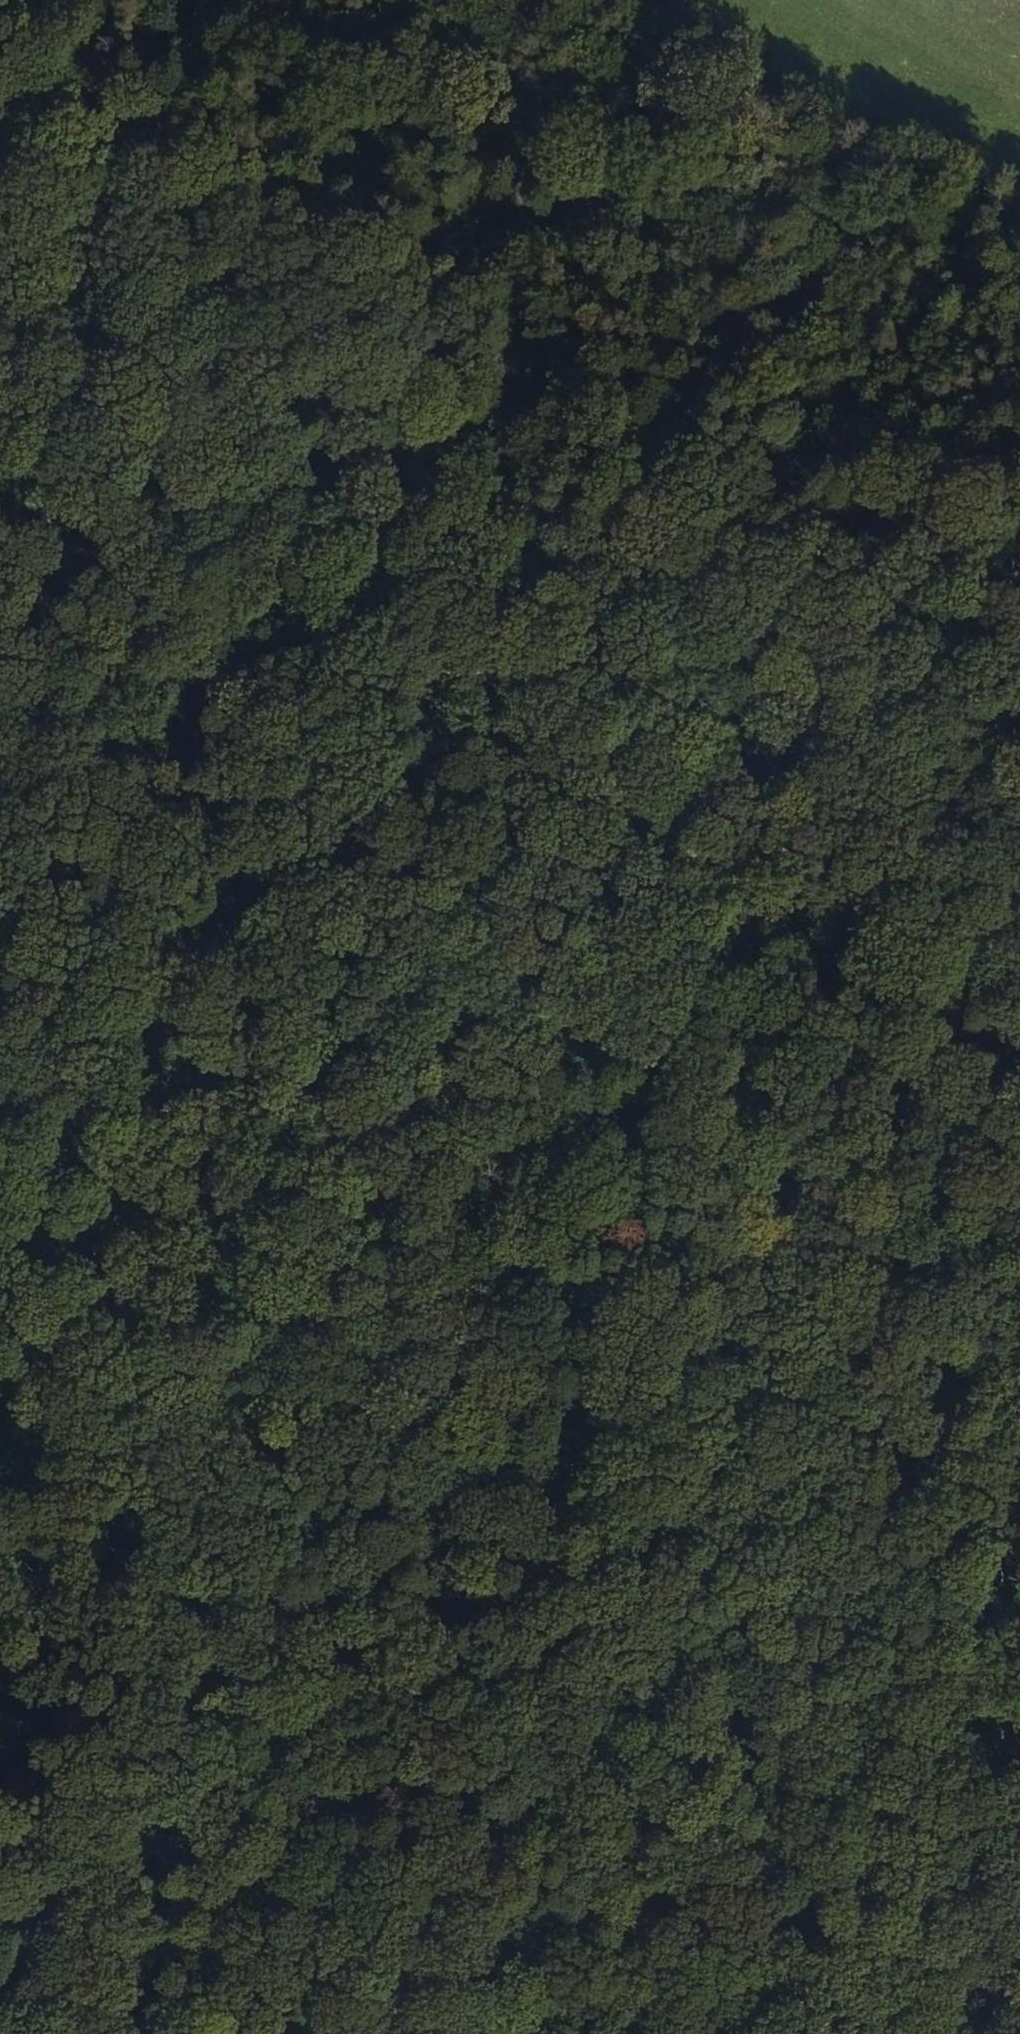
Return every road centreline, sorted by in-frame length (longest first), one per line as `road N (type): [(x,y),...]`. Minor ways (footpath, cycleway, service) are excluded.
road 1 (track): [(728,2033),(756,2000),(871,1943),(1019,1742)]
road 2 (track): [(1019,226),(831,90),(667,0)]
road 3 (track): [(0,260),(63,319),(0,384)]

